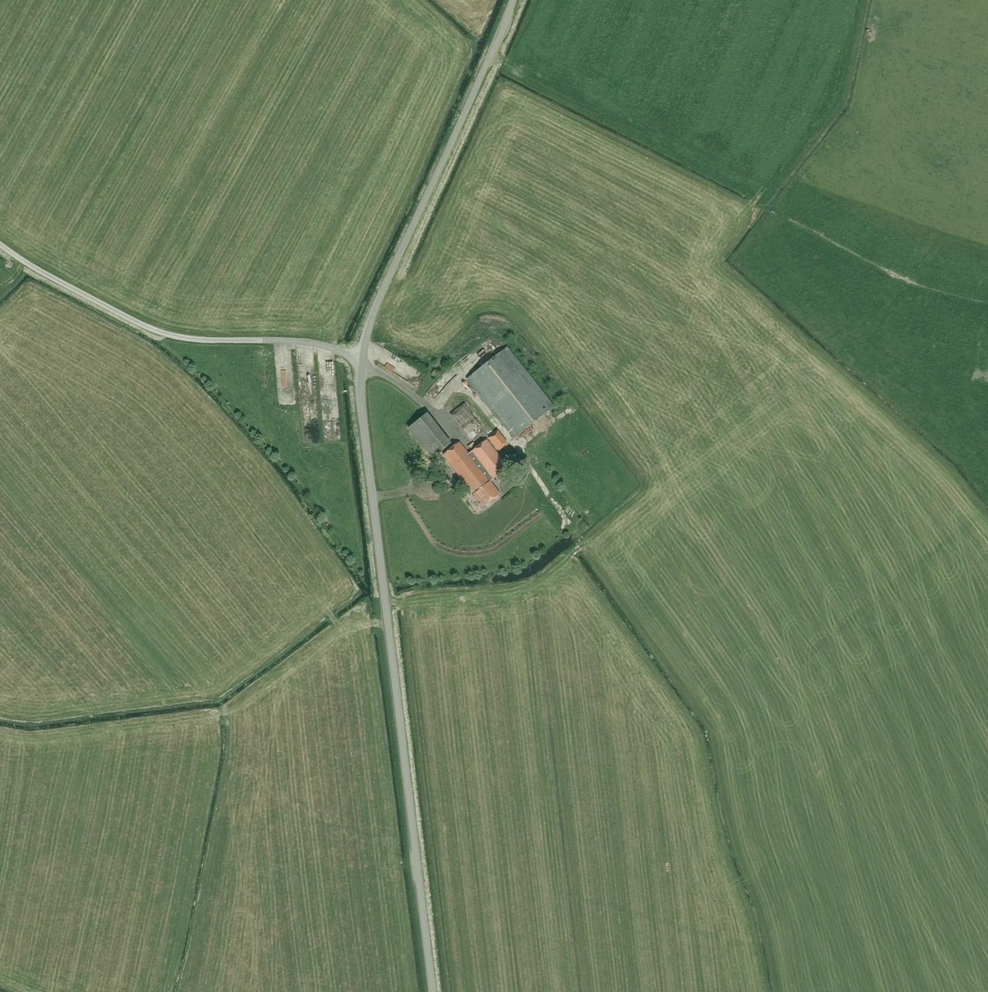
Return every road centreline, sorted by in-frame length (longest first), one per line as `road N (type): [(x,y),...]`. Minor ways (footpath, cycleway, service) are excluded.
road 1 (unclassified): [(431,991),(359,355)]
road 2 (unclassified): [(359,355),(515,0)]
road 3 (unclassified): [(359,355),(304,342),(157,331),(0,243)]

